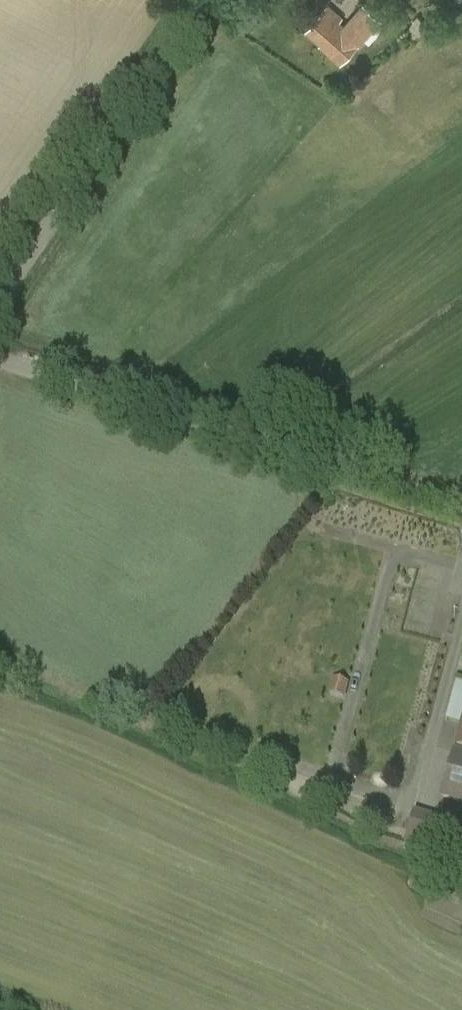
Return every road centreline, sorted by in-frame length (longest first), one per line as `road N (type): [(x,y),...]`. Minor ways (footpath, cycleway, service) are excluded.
road 1 (unclassified): [(461,504),(0,355)]
road 2 (tertiary): [(0,294),(201,0)]

